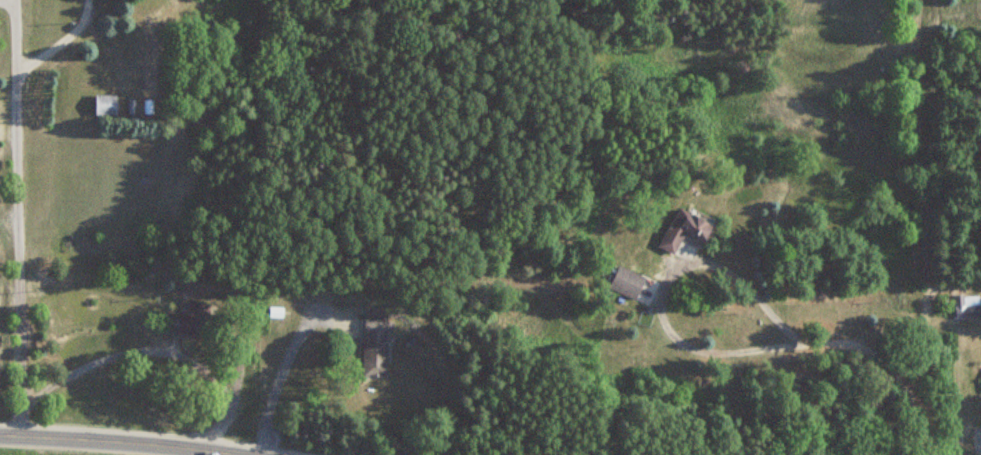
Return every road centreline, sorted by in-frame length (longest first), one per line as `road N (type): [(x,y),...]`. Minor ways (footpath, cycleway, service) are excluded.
road 1 (tertiary): [(237,454),(0,435)]

